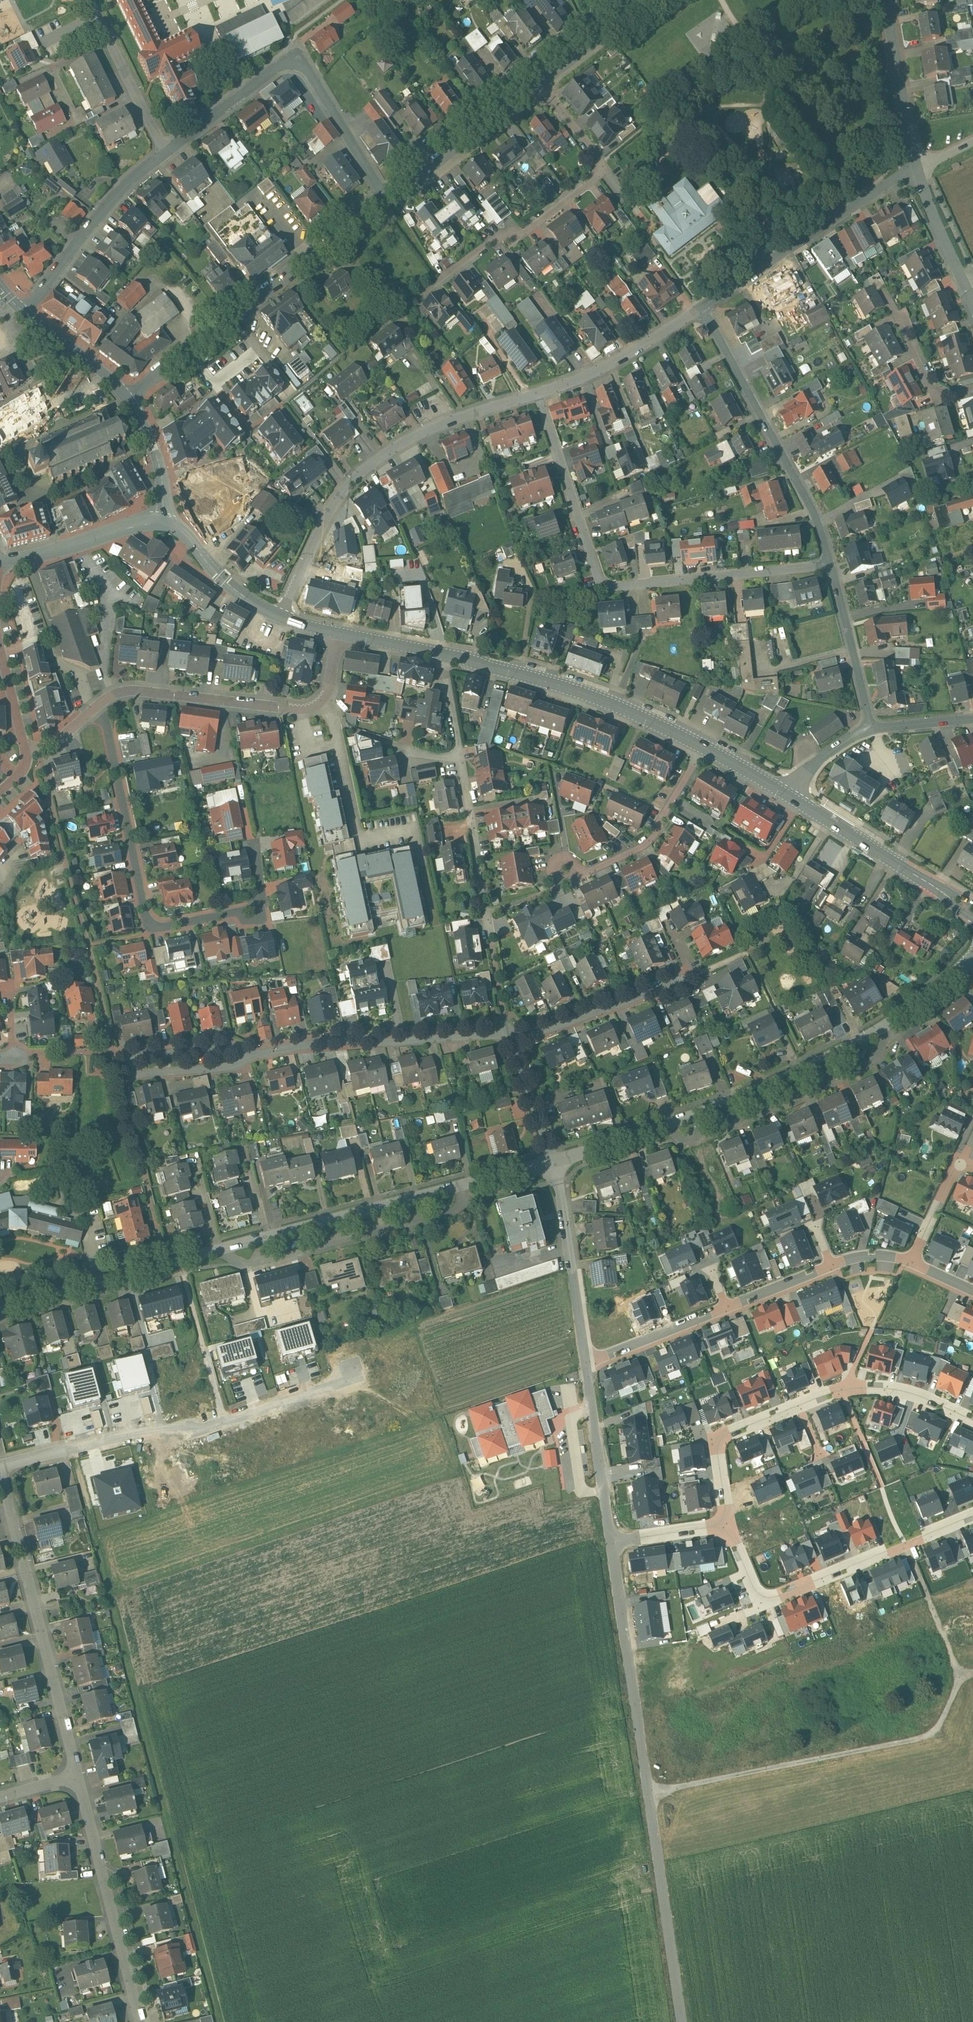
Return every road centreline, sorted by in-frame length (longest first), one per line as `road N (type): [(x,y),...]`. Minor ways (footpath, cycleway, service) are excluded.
road 1 (tertiary): [(0,1307),(552,1161)]
road 2 (tertiary): [(552,1161),(798,1071),(894,1019),(972,958)]
road 3 (residential): [(829,564),(614,587),(599,579),(537,393)]
road 4 (residential): [(541,85),(604,164),(396,312),(405,325)]
road 5 (residential): [(0,1466),(144,1429),(204,1427),(354,1377)]
road 6 (residential): [(537,393),(457,417),(379,456),(325,517),(280,615)]
road 7 (residential): [(909,1263),(849,1259),(585,1361)]
road 8 (residential): [(386,200),(301,62),(286,59),(164,152)]
road 9 (residential): [(97,706),(149,922),(255,914)]
road 10 (residential): [(386,200),(125,394)]
road 11 (residential): [(0,1476),(76,1775)]
road 12 (residential): [(726,1525),(761,1596),(776,1598),(972,1515)]
road 13 (residential): [(97,706),(120,690),(140,689),(307,709),(324,700),(335,631)]
road 14 (residential): [(701,307),(801,482),(829,564)]
road 15 (primary): [(704,746),(587,696),(442,652)]
road 16 (residential): [(611,1543),(649,1797)]
road 17 (residential): [(914,166),(701,307)]
road 18 (residential): [(76,1775),(138,2021)]
road 19 (residential): [(258,1055),(337,1041),(509,1030)]
road 20 (residential): [(442,652),(485,896)]
road 21 (residential): [(649,1797),(681,2021)]
road 22 (residential): [(164,152),(95,217),(25,312)]
road 23 (residential): [(704,746),(646,844),(587,873),(564,869)]
road 24 (residential): [(552,1161),(585,1361)]
road 25 (residential): [(541,85),(386,200)]
road 26 (residential): [(701,307),(608,364),(537,393)]
road 27 (residential): [(585,1361),(611,1543)]
road 28 (residential): [(972,1422),(881,1389),(841,1390),(801,1406)]
road 29 (residential): [(801,1406),(722,1438),(726,1525)]
road 30 (residential): [(829,564),(871,730)]
road 31 (residential): [(89,0),(164,152)]
road 32 (residential): [(511,1038),(672,986)]
road 33 (tertiary): [(885,0),(914,166)]
road 34 (primary): [(2,559),(164,524)]
road 35 (residential): [(858,1750),(950,1732),(969,1675)]
road 36 (residential): [(258,1055),(233,1067),(132,1074),(128,1052)]
road 37 (primary): [(280,615),(221,577),(189,537),(164,524)]
road 38 (tertiary): [(914,166),(972,295)]
road 39 (residential): [(650,0),(541,85)]
road 40 (tertiary): [(164,524),(157,458),(125,394)]
road 41 (residential): [(128,1052),(225,1044),(258,1055)]
road 42 (residential): [(511,1038),(552,1161)]
road 43 (residential): [(972,1166),(960,1160),(909,1263)]
road 44 (residential): [(899,315),(940,400),(972,391)]
road 45 (primary): [(860,839),(966,907)]

